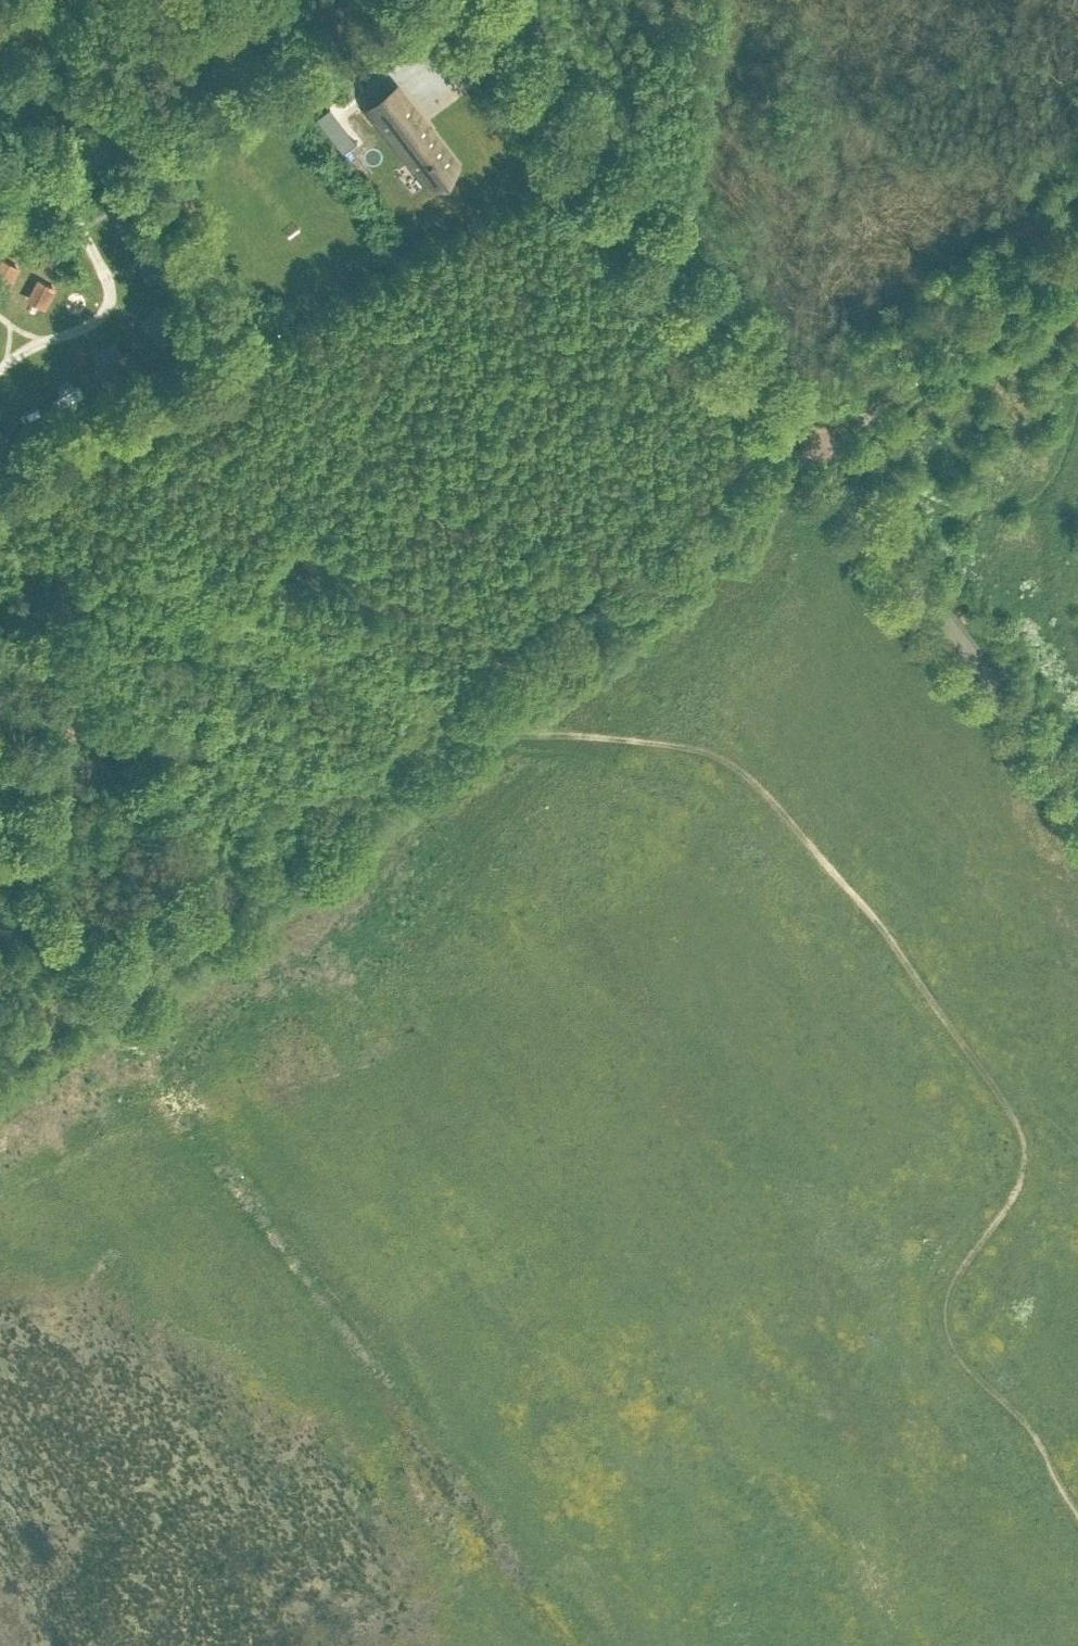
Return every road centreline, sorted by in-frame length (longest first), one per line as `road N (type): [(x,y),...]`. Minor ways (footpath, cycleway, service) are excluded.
road 1 (track): [(452,727),(706,750),(767,794),(877,921),(1019,1125),(1020,1185),(953,1281),(947,1323),(965,1362),(1030,1426),(1077,1516)]
road 2 (tertiary): [(817,450),(475,0)]
road 3 (tertiary): [(1077,795),(817,450)]
road 4 (unclassified): [(817,450),(1077,253)]

